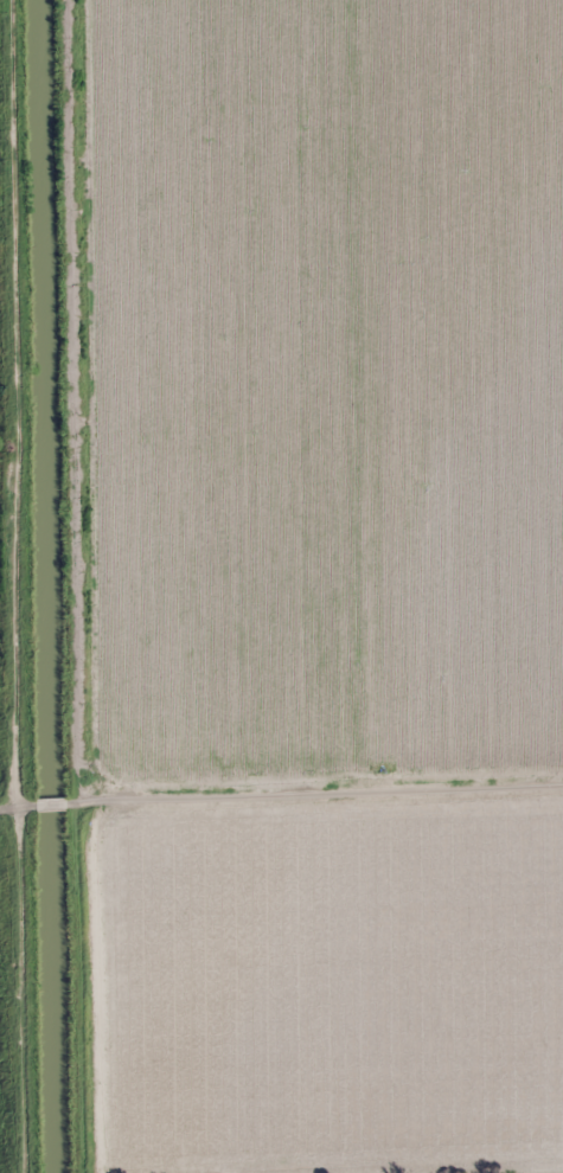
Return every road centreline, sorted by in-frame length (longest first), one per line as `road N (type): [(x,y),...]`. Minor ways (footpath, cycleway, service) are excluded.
road 1 (residential): [(18,0),(24,1172)]
road 2 (residential): [(20,807),(145,789),(562,783)]

